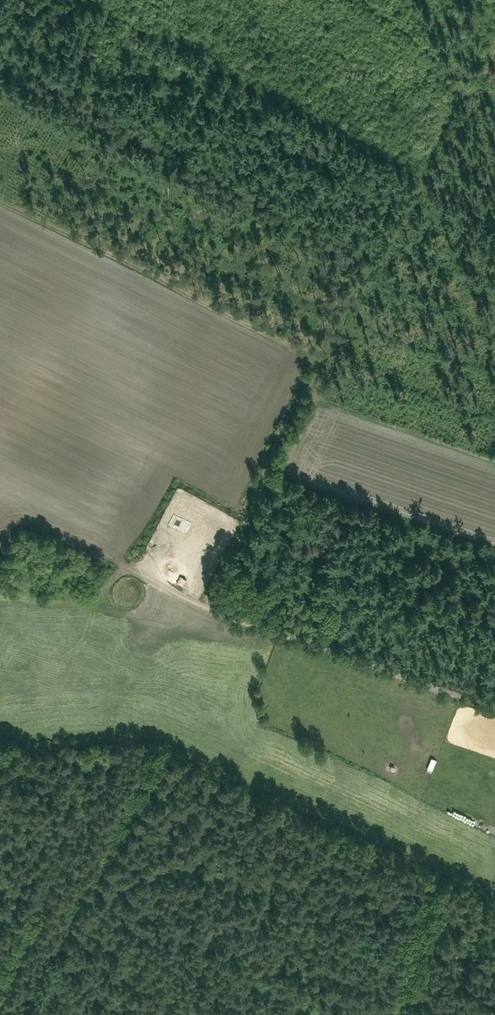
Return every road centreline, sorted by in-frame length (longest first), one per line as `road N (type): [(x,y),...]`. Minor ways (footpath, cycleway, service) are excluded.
road 1 (track): [(211,613),(320,360),(0,200)]
road 2 (track): [(494,712),(211,613),(148,579),(171,537)]
road 3 (track): [(320,360),(494,20)]
road 4 (track): [(405,1014),(438,874)]

